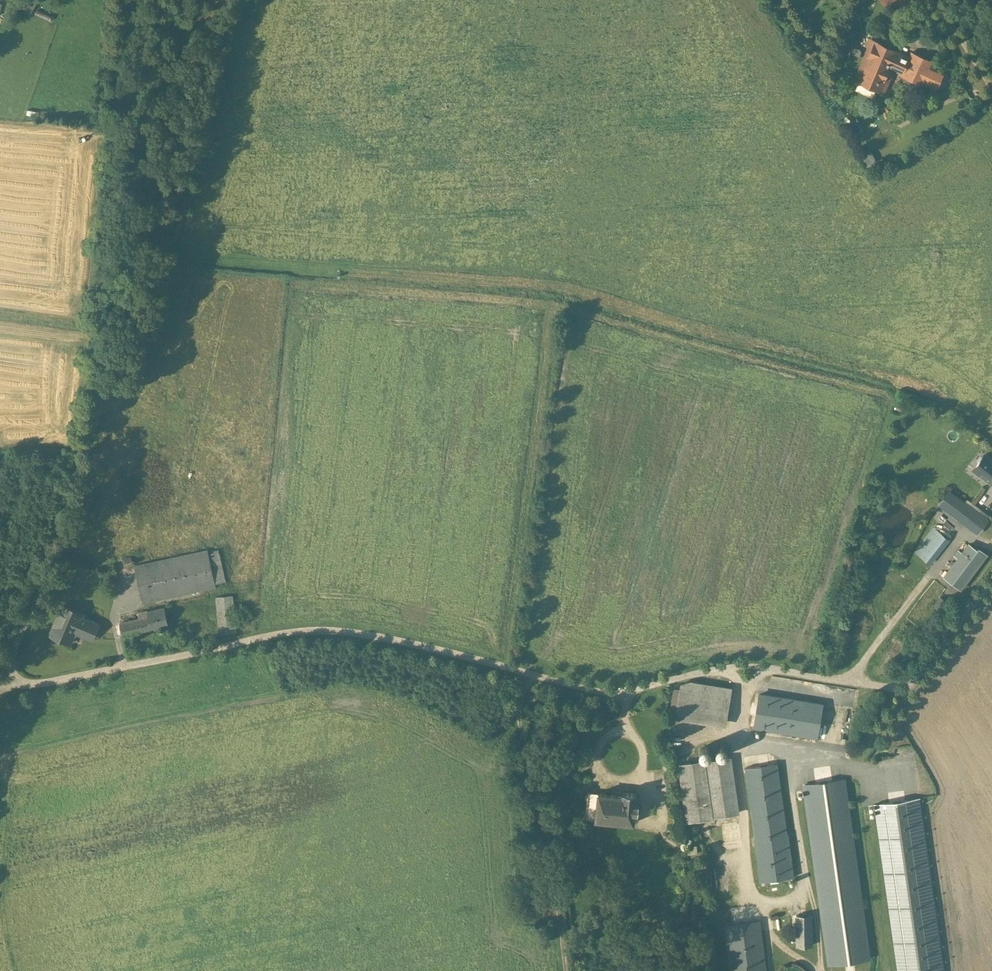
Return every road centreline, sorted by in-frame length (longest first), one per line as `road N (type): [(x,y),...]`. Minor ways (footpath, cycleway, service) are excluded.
road 1 (unclassified): [(919,679),(884,687),(735,667),(601,691),(328,633),(266,637),(24,685),(2,678)]
road 2 (unclassified): [(2,678),(82,491),(123,0)]
road 3 (track): [(568,970),(521,733),(524,691),(535,676)]
road 4 (unclassified): [(919,679),(991,581)]

